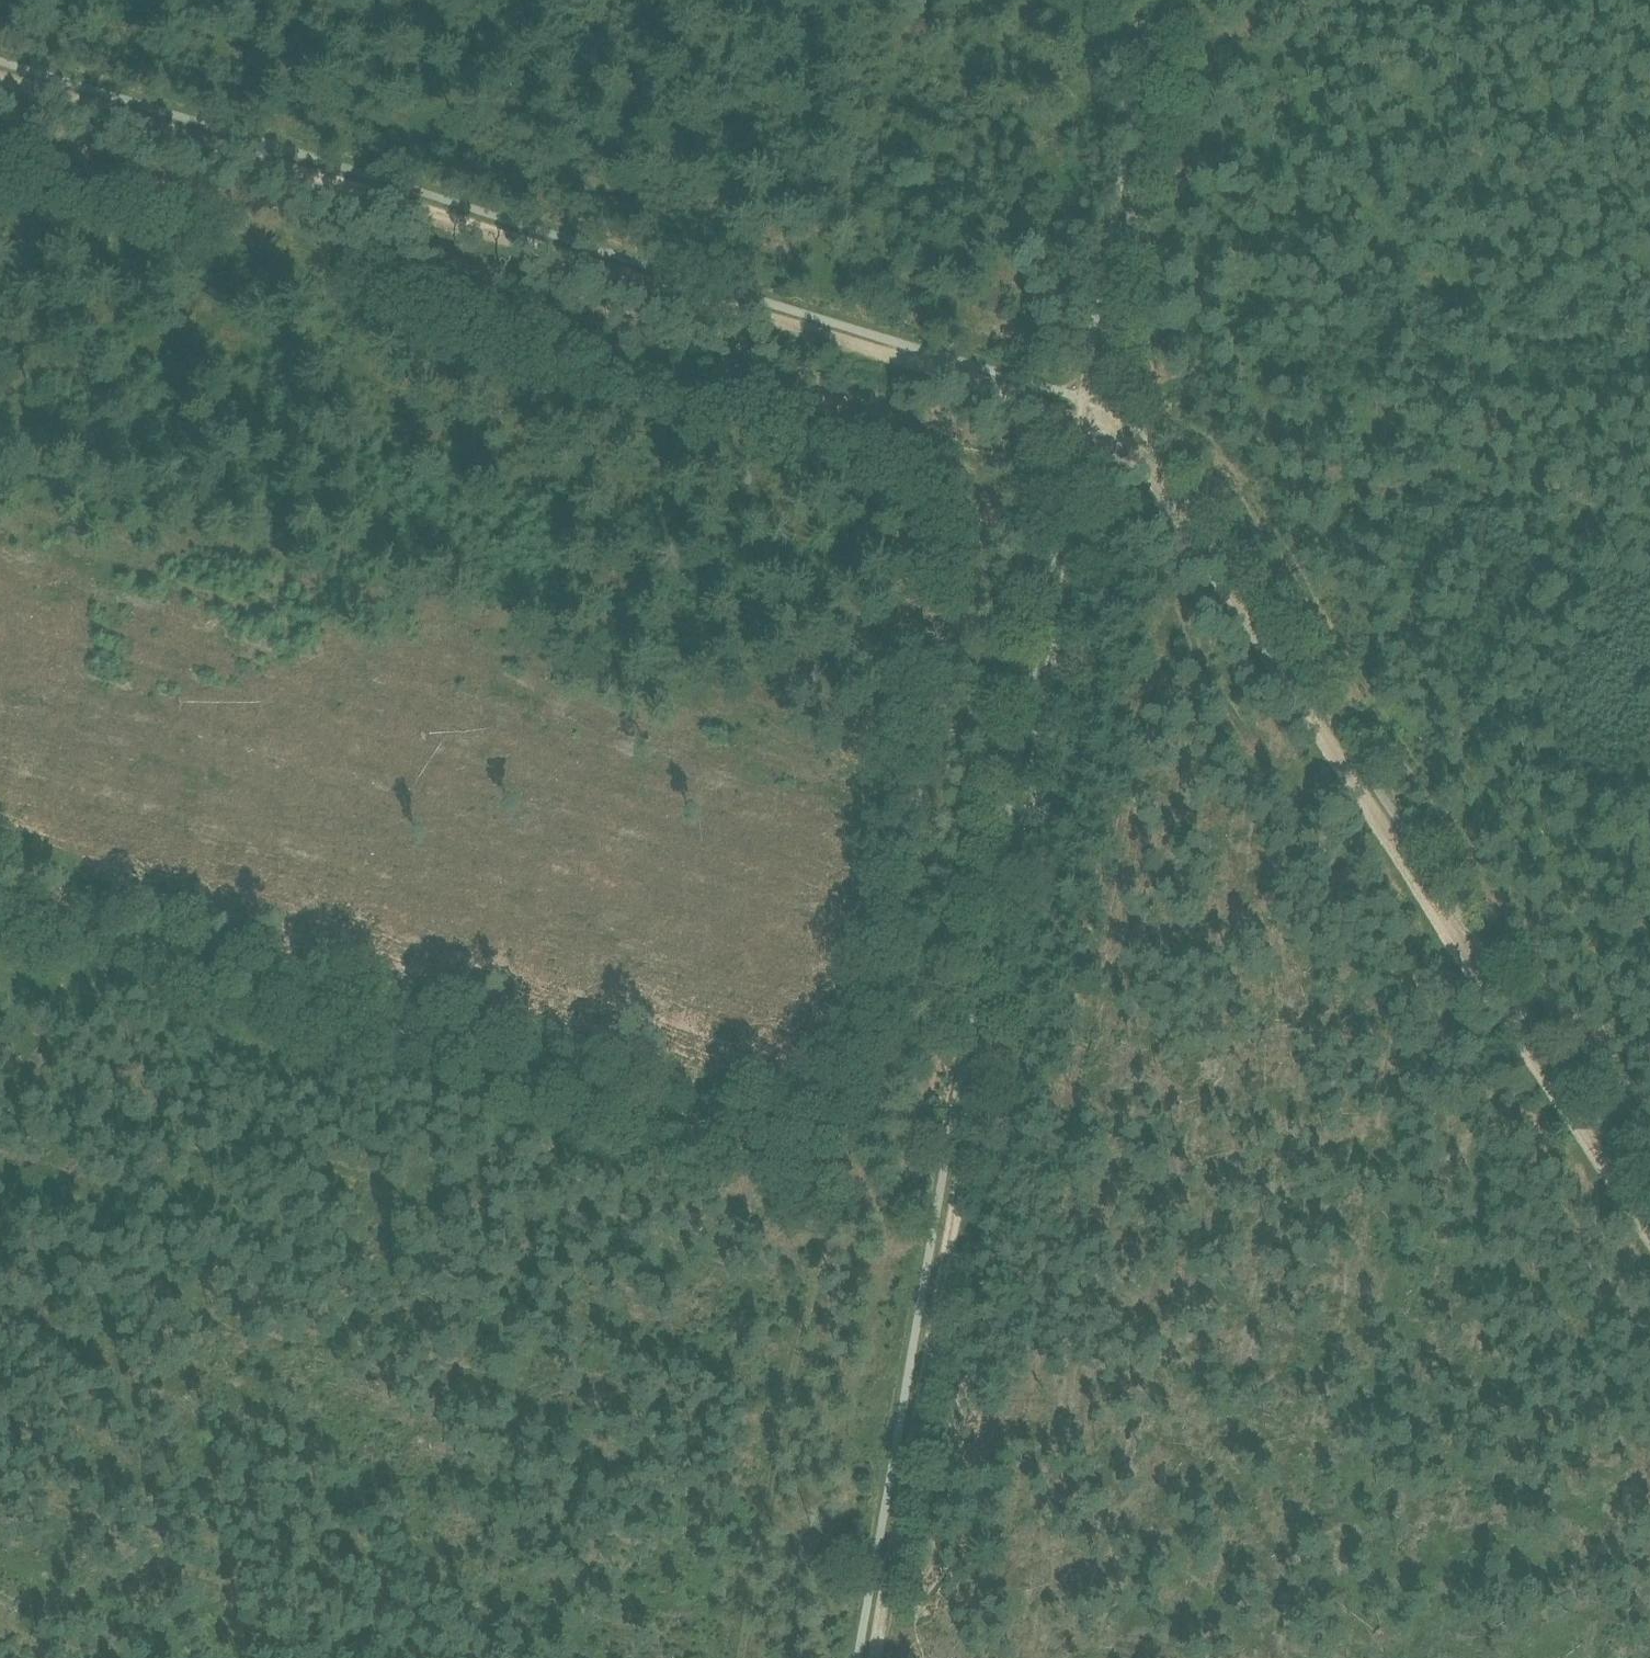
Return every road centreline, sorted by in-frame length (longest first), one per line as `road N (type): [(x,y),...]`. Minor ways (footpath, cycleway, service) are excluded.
road 1 (track): [(874,1657),(1097,420)]
road 2 (track): [(999,484),(767,1657)]
road 3 (track): [(1097,420),(0,75)]
road 4 (track): [(1649,1212),(1153,452),(1097,420)]
road 5 (track): [(1097,420),(1171,0)]

